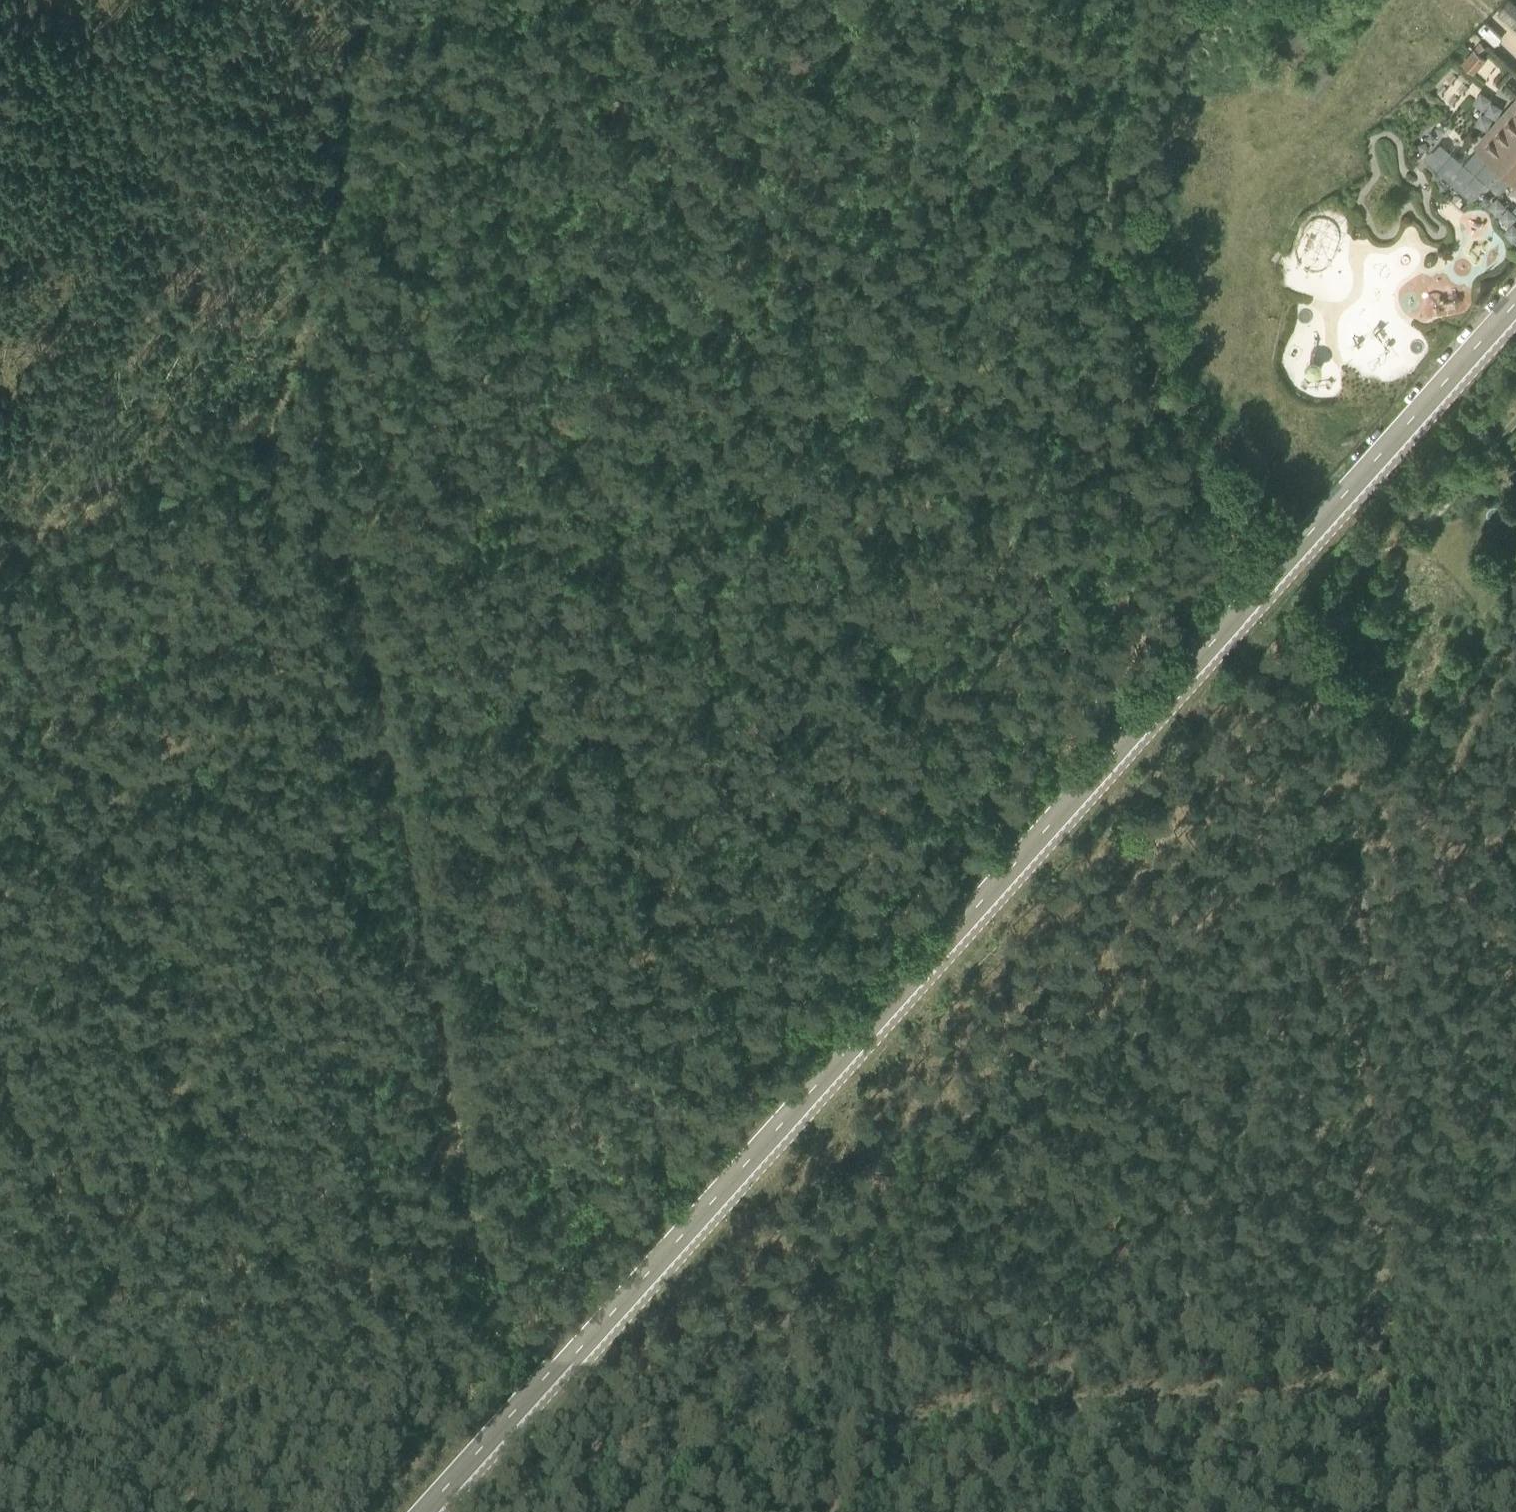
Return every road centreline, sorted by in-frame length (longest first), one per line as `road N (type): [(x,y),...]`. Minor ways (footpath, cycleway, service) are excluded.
road 1 (secondary): [(428,1511),(1515,300)]

